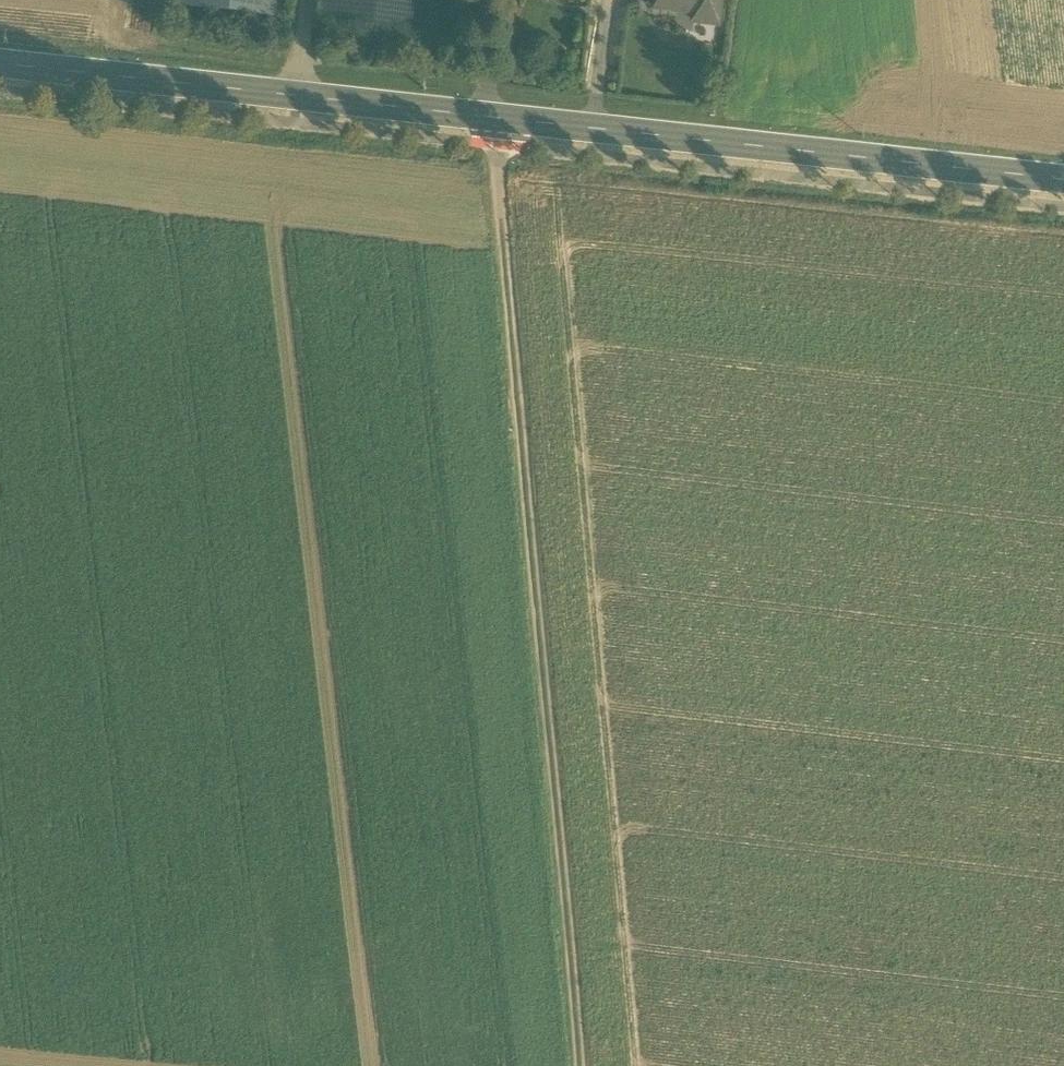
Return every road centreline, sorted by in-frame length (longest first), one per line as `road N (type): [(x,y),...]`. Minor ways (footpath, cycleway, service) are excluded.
road 1 (tertiary): [(1063,179),(0,66)]
road 2 (track): [(501,123),(583,1065)]

